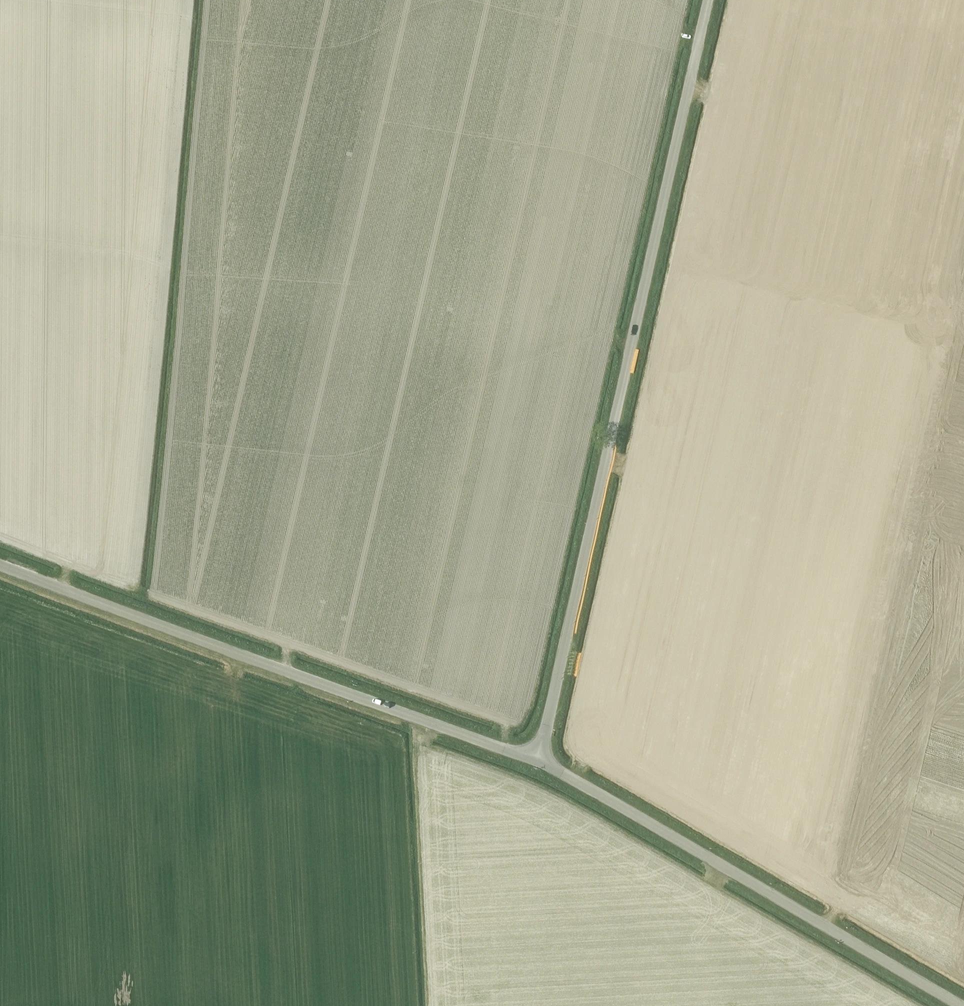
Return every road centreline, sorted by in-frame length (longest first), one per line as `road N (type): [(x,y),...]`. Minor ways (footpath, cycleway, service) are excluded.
road 1 (tertiary): [(540,764),(709,0)]
road 2 (tertiary): [(540,764),(0,570)]
road 3 (tertiary): [(958,1005),(540,764)]

